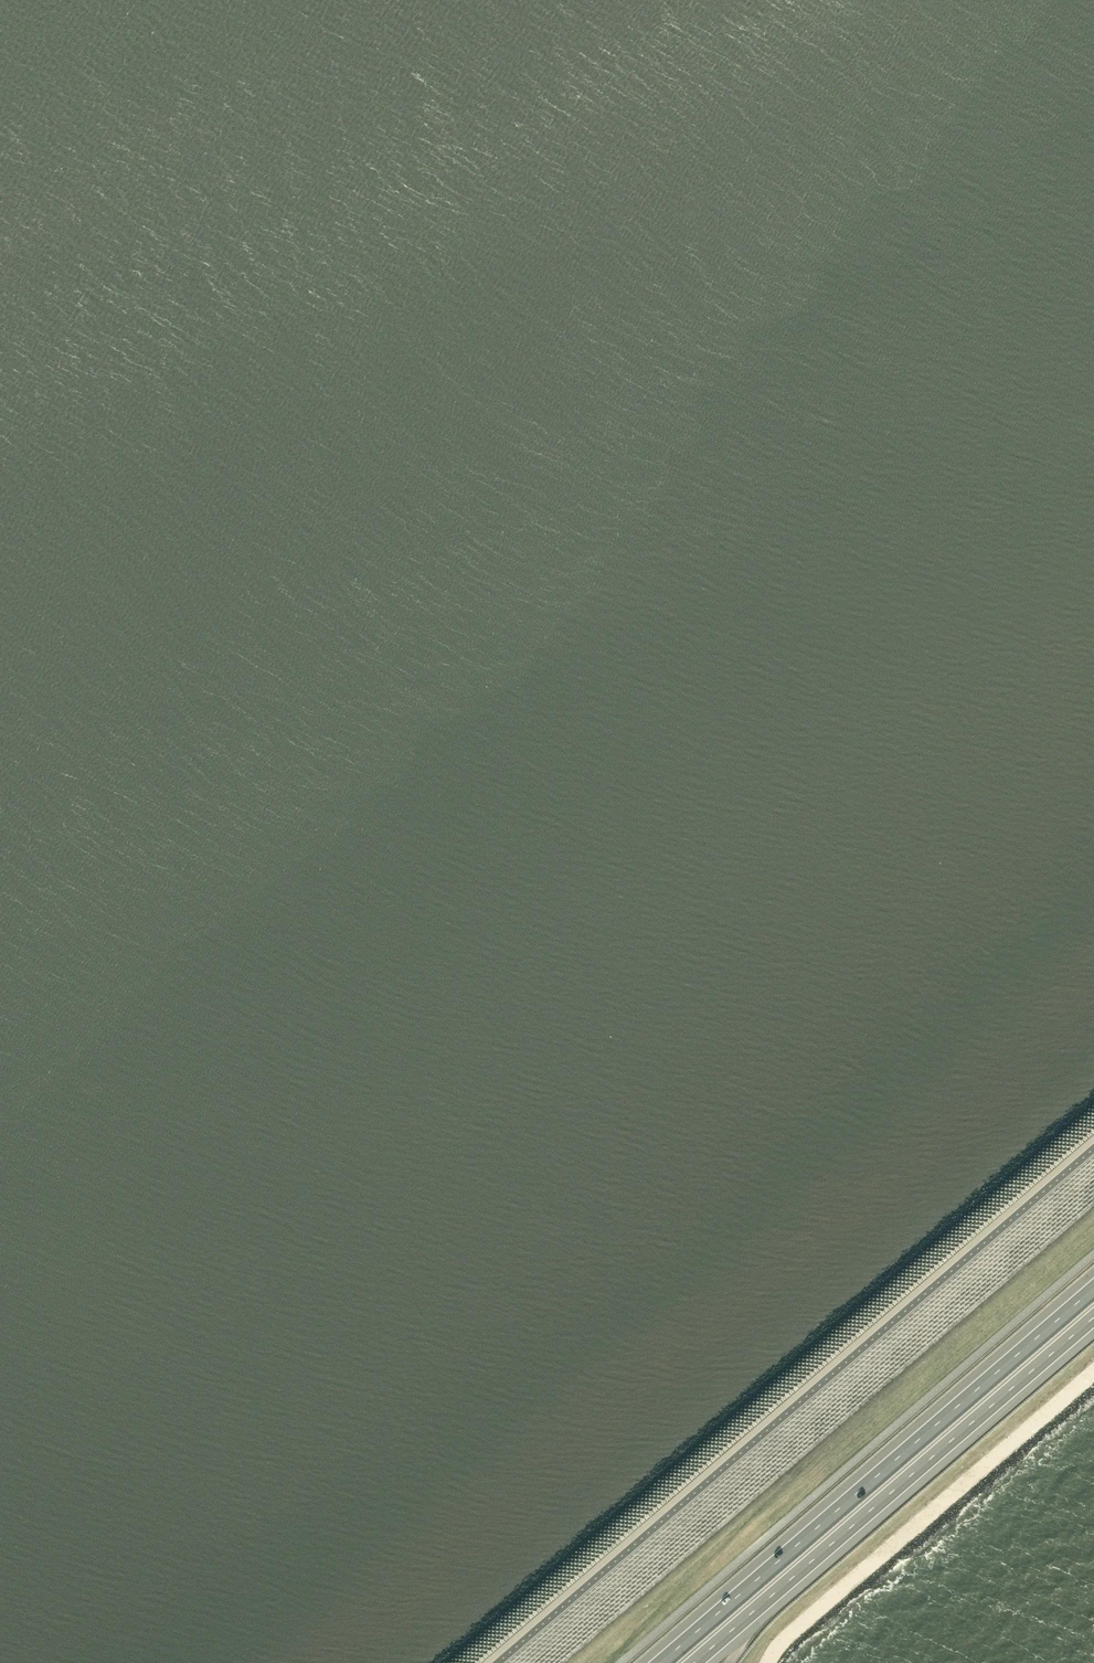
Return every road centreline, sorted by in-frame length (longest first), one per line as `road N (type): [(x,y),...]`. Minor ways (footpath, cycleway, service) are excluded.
road 1 (motorway): [(1093,1287),(659,1662)]
road 2 (motorway): [(696,1662),(1093,1319)]

